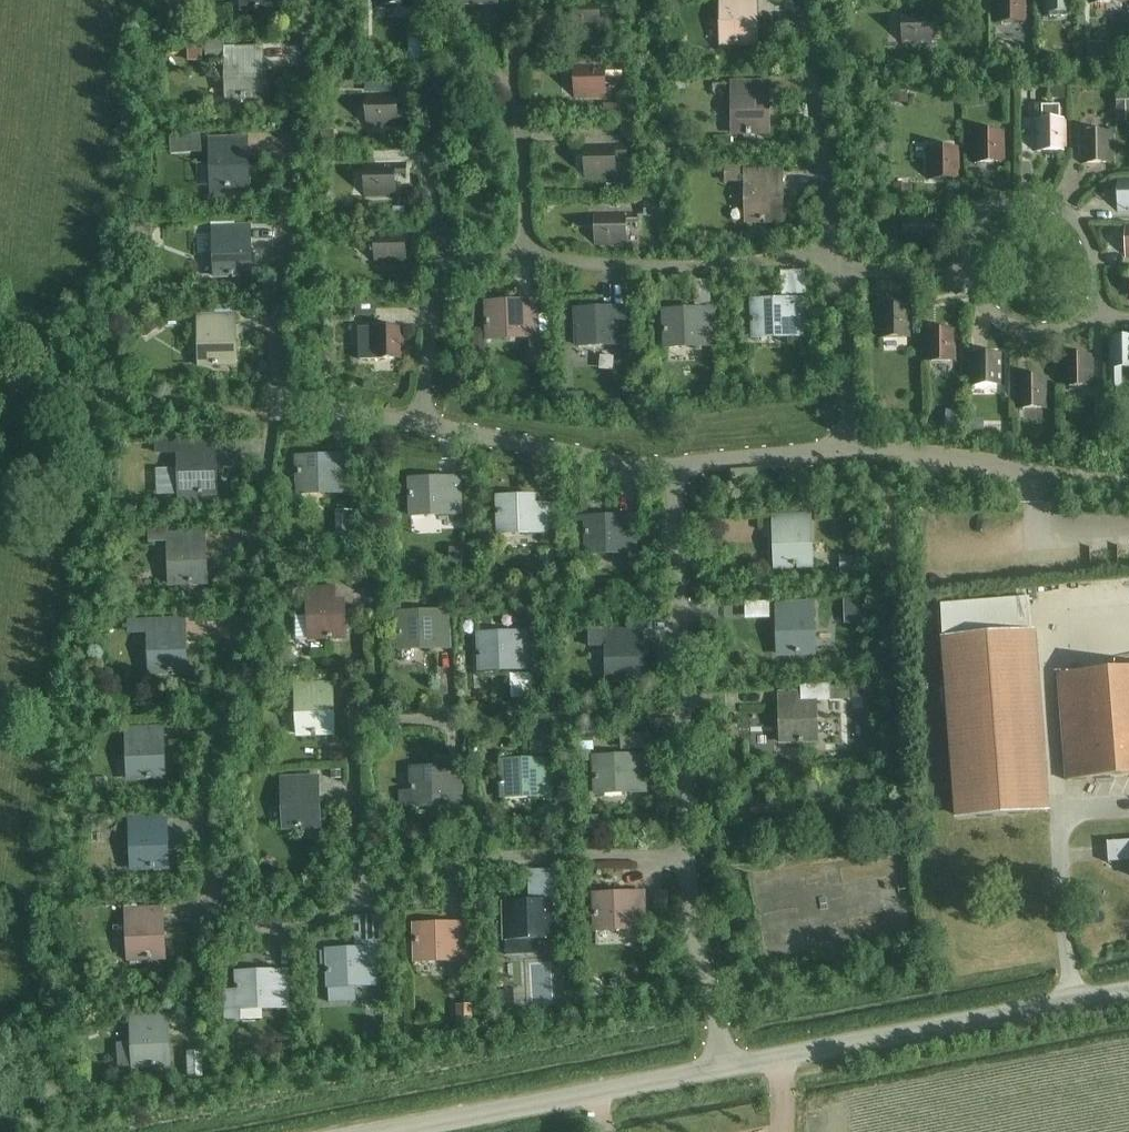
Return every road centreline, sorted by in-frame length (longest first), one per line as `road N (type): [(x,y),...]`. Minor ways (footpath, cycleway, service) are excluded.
road 1 (residential): [(363,900),(263,936),(212,921),(205,865),(275,392)]
road 2 (residential): [(439,263),(421,189),(419,130),(433,97),(458,80),(488,80),(516,112),(525,256)]
road 3 (tertiary): [(729,1070),(1128,996)]
road 4 (residential): [(275,392),(314,0)]
road 5 (residential): [(683,862),(672,479)]
road 6 (residential): [(363,900),(353,721),(551,718)]
road 7 (tertiary): [(394,1131),(729,1070)]
road 8 (residential): [(683,862),(507,867),(363,900)]
road 9 (residential): [(525,256),(837,274)]
road 10 (residential): [(837,274),(798,0)]
road 11 (residential): [(1099,317),(1091,253),(1050,208),(1013,201),(985,212),(966,245),(969,289)]
road 12 (residential): [(1128,482),(856,456)]
road 13 (residential): [(672,479),(419,428)]
road 14 (residential): [(729,1070),(683,862)]
road 15 (residential): [(856,456),(672,479)]
road 16 (residential): [(856,456),(837,274)]
road 17 (residential): [(419,428),(439,263)]
road 18 (residential): [(969,289),(986,318),(1014,329),(1062,334),(1099,317)]
road 19 (residential): [(419,428),(275,392)]
road 20 (residential): [(969,289),(837,274)]

